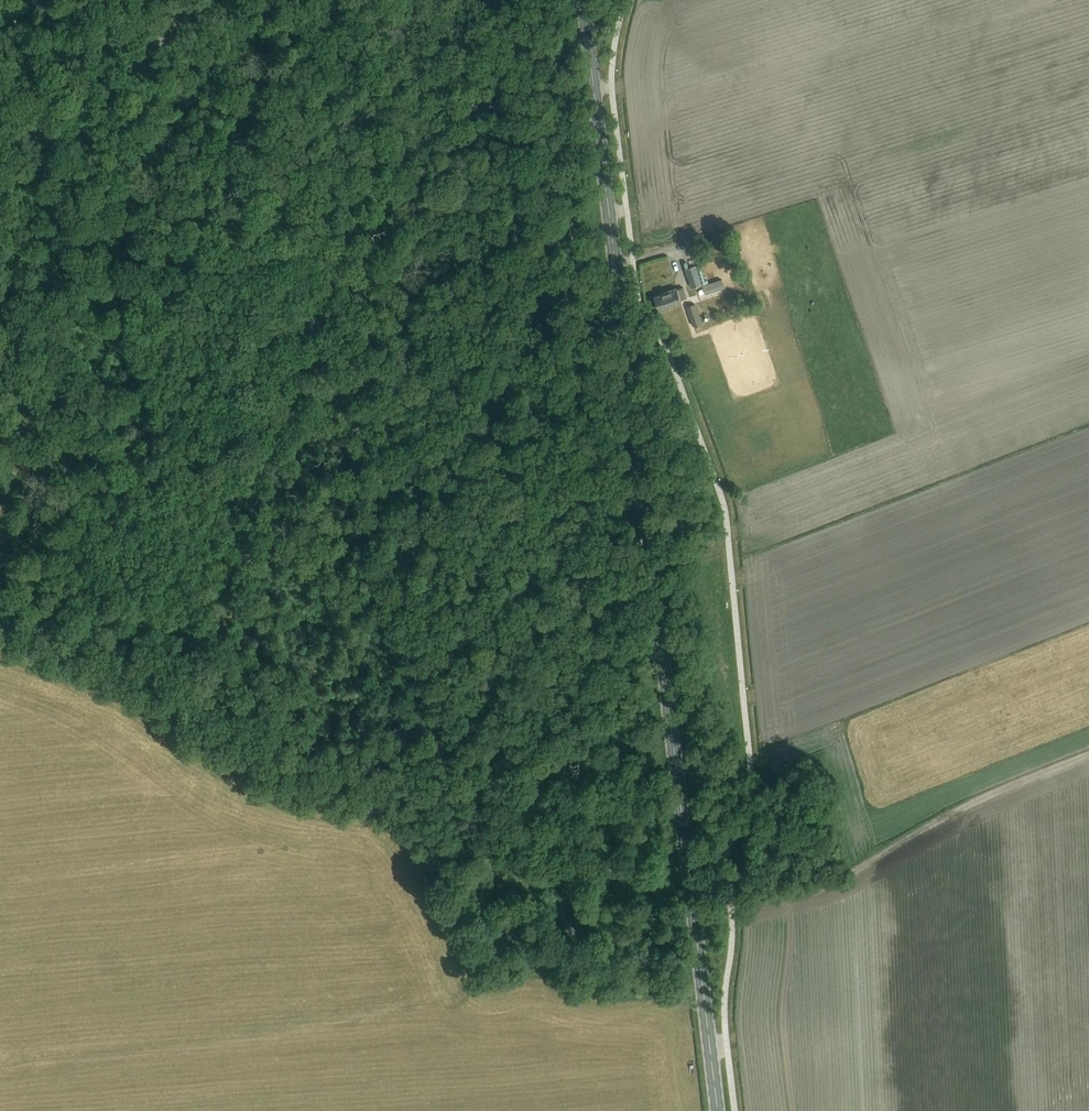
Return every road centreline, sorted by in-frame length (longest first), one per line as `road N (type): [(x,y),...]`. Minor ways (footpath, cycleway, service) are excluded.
road 1 (secondary): [(716,1110),(583,0)]
road 2 (track): [(1088,758),(947,818),(839,880),(732,908)]
road 3 (tertiary): [(0,196),(204,0)]
road 4 (track): [(0,122),(15,0)]

